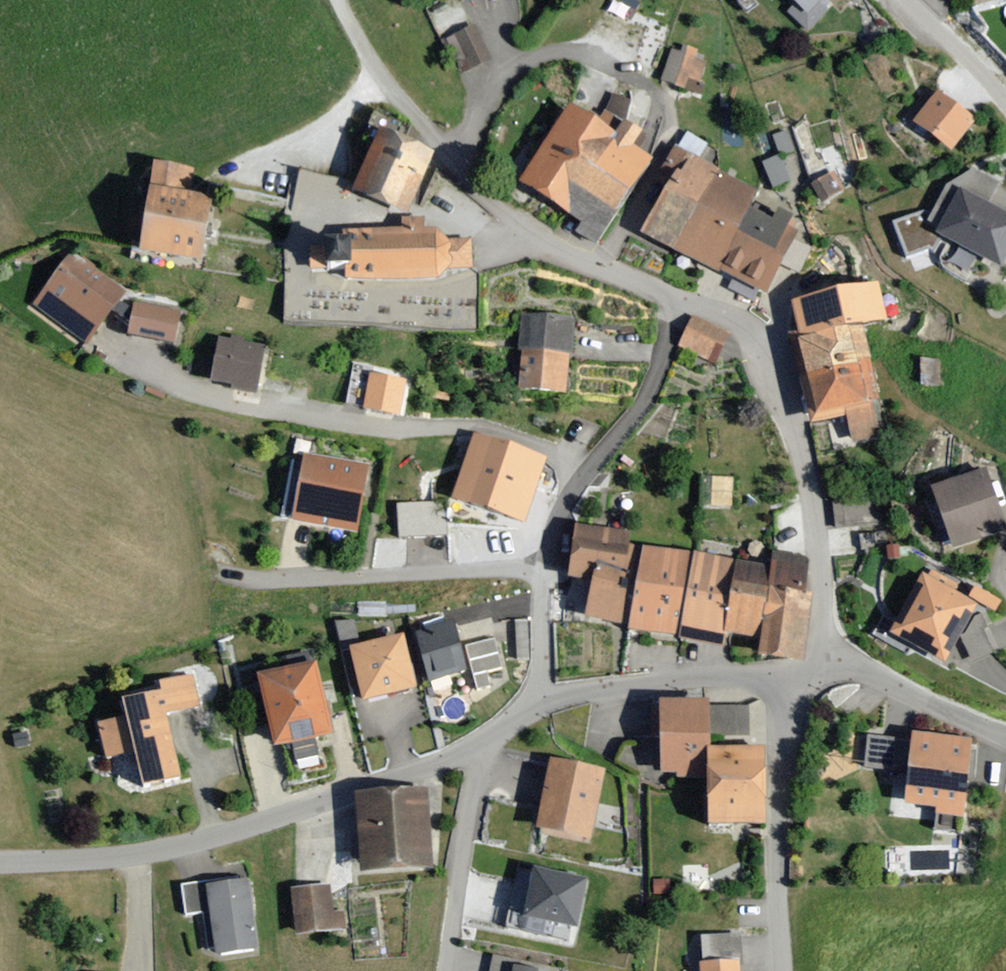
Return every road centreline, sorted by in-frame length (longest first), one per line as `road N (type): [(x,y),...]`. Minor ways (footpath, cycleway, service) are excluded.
road 1 (residential): [(830,667),(803,459),(754,342),(723,317),(562,252),(504,215),(400,102),(337,0)]
road 2 (residential): [(130,859),(485,742),(539,698)]
road 3 (residential): [(784,970),(774,830),(782,672)]
road 4 (residential): [(539,698),(782,672)]
road 5 (residential): [(539,698),(547,549),(584,473)]
road 6 (residential): [(830,667),(874,674),(1005,737)]
road 7 (residential): [(1005,103),(905,0)]
road 8 (unclassified): [(0,866),(130,859)]

